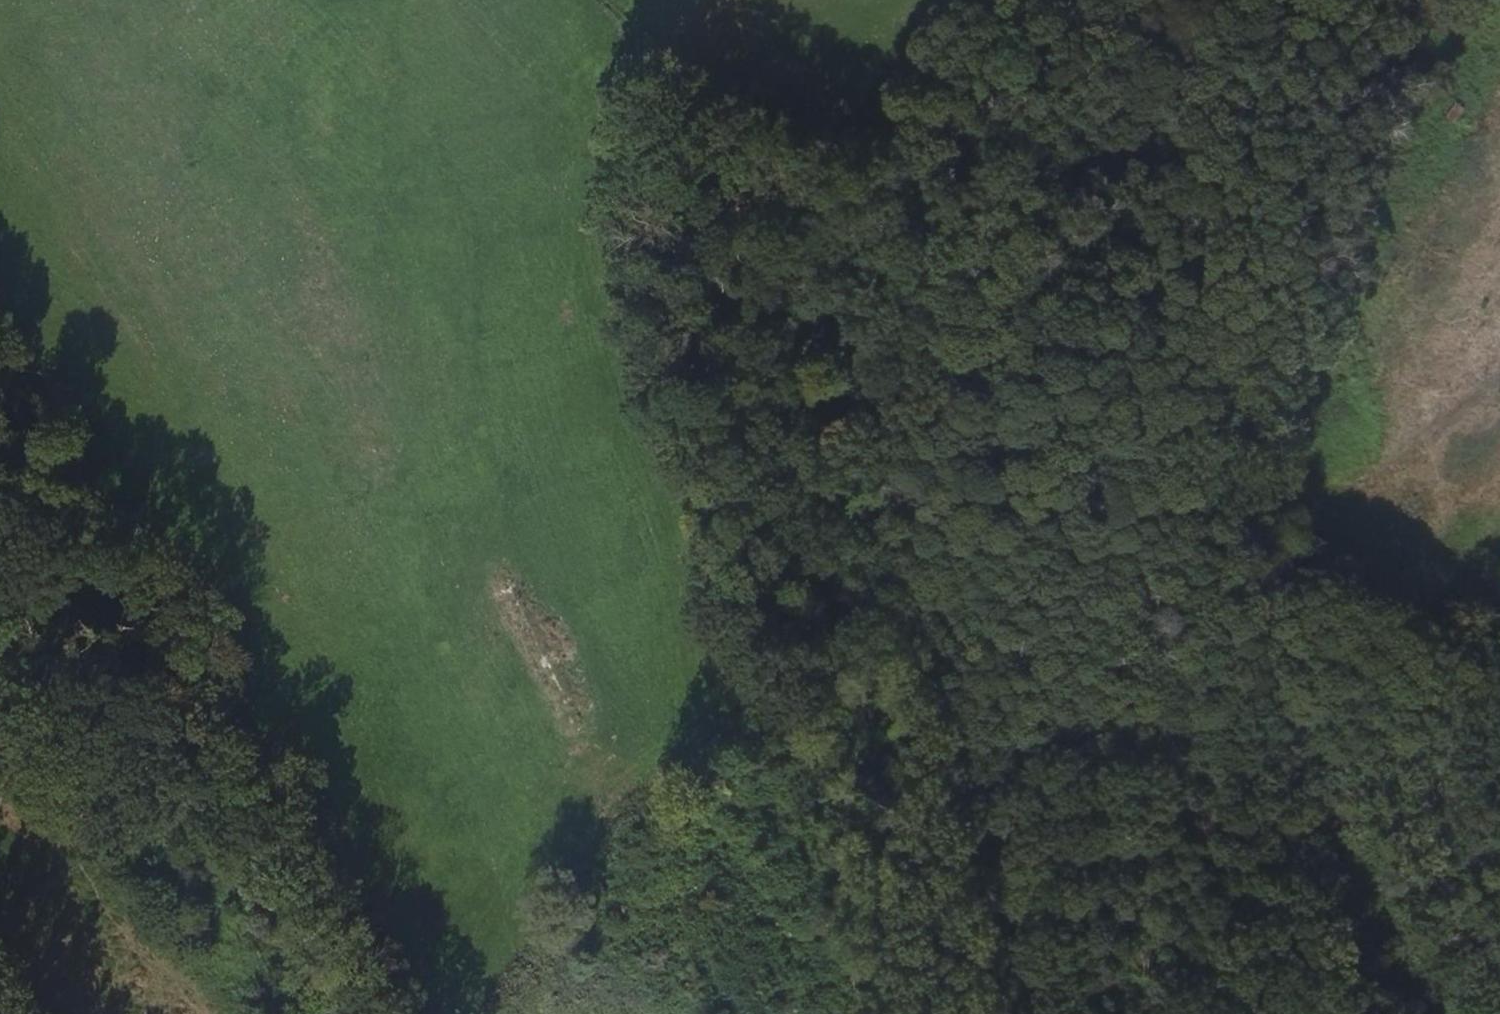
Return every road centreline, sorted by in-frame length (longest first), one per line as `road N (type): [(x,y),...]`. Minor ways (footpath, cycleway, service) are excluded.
road 1 (track): [(1429,1013),(1311,771),(1228,525)]
road 2 (track): [(1228,525),(1238,501),(1265,502),(1366,547),(1424,597),(1499,615)]

